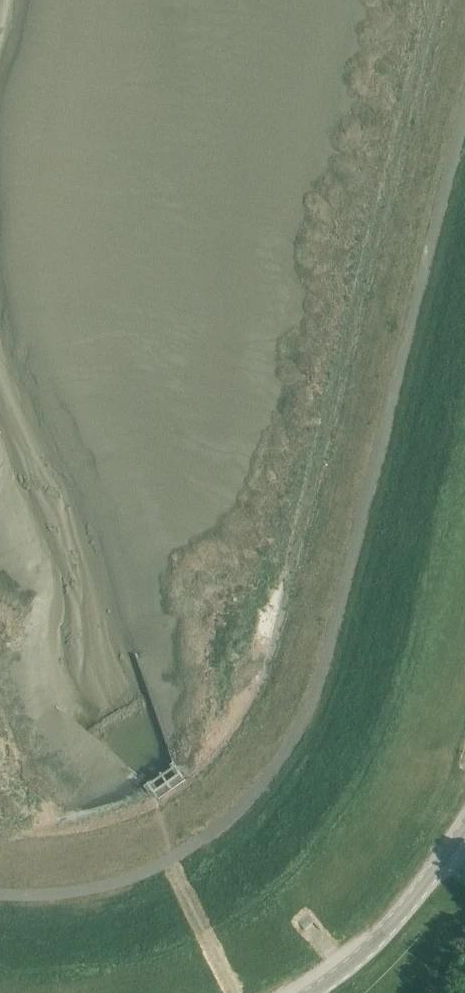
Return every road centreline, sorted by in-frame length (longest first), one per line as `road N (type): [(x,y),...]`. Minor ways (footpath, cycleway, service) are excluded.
road 1 (tertiary): [(464,831),(382,935),(310,992)]

